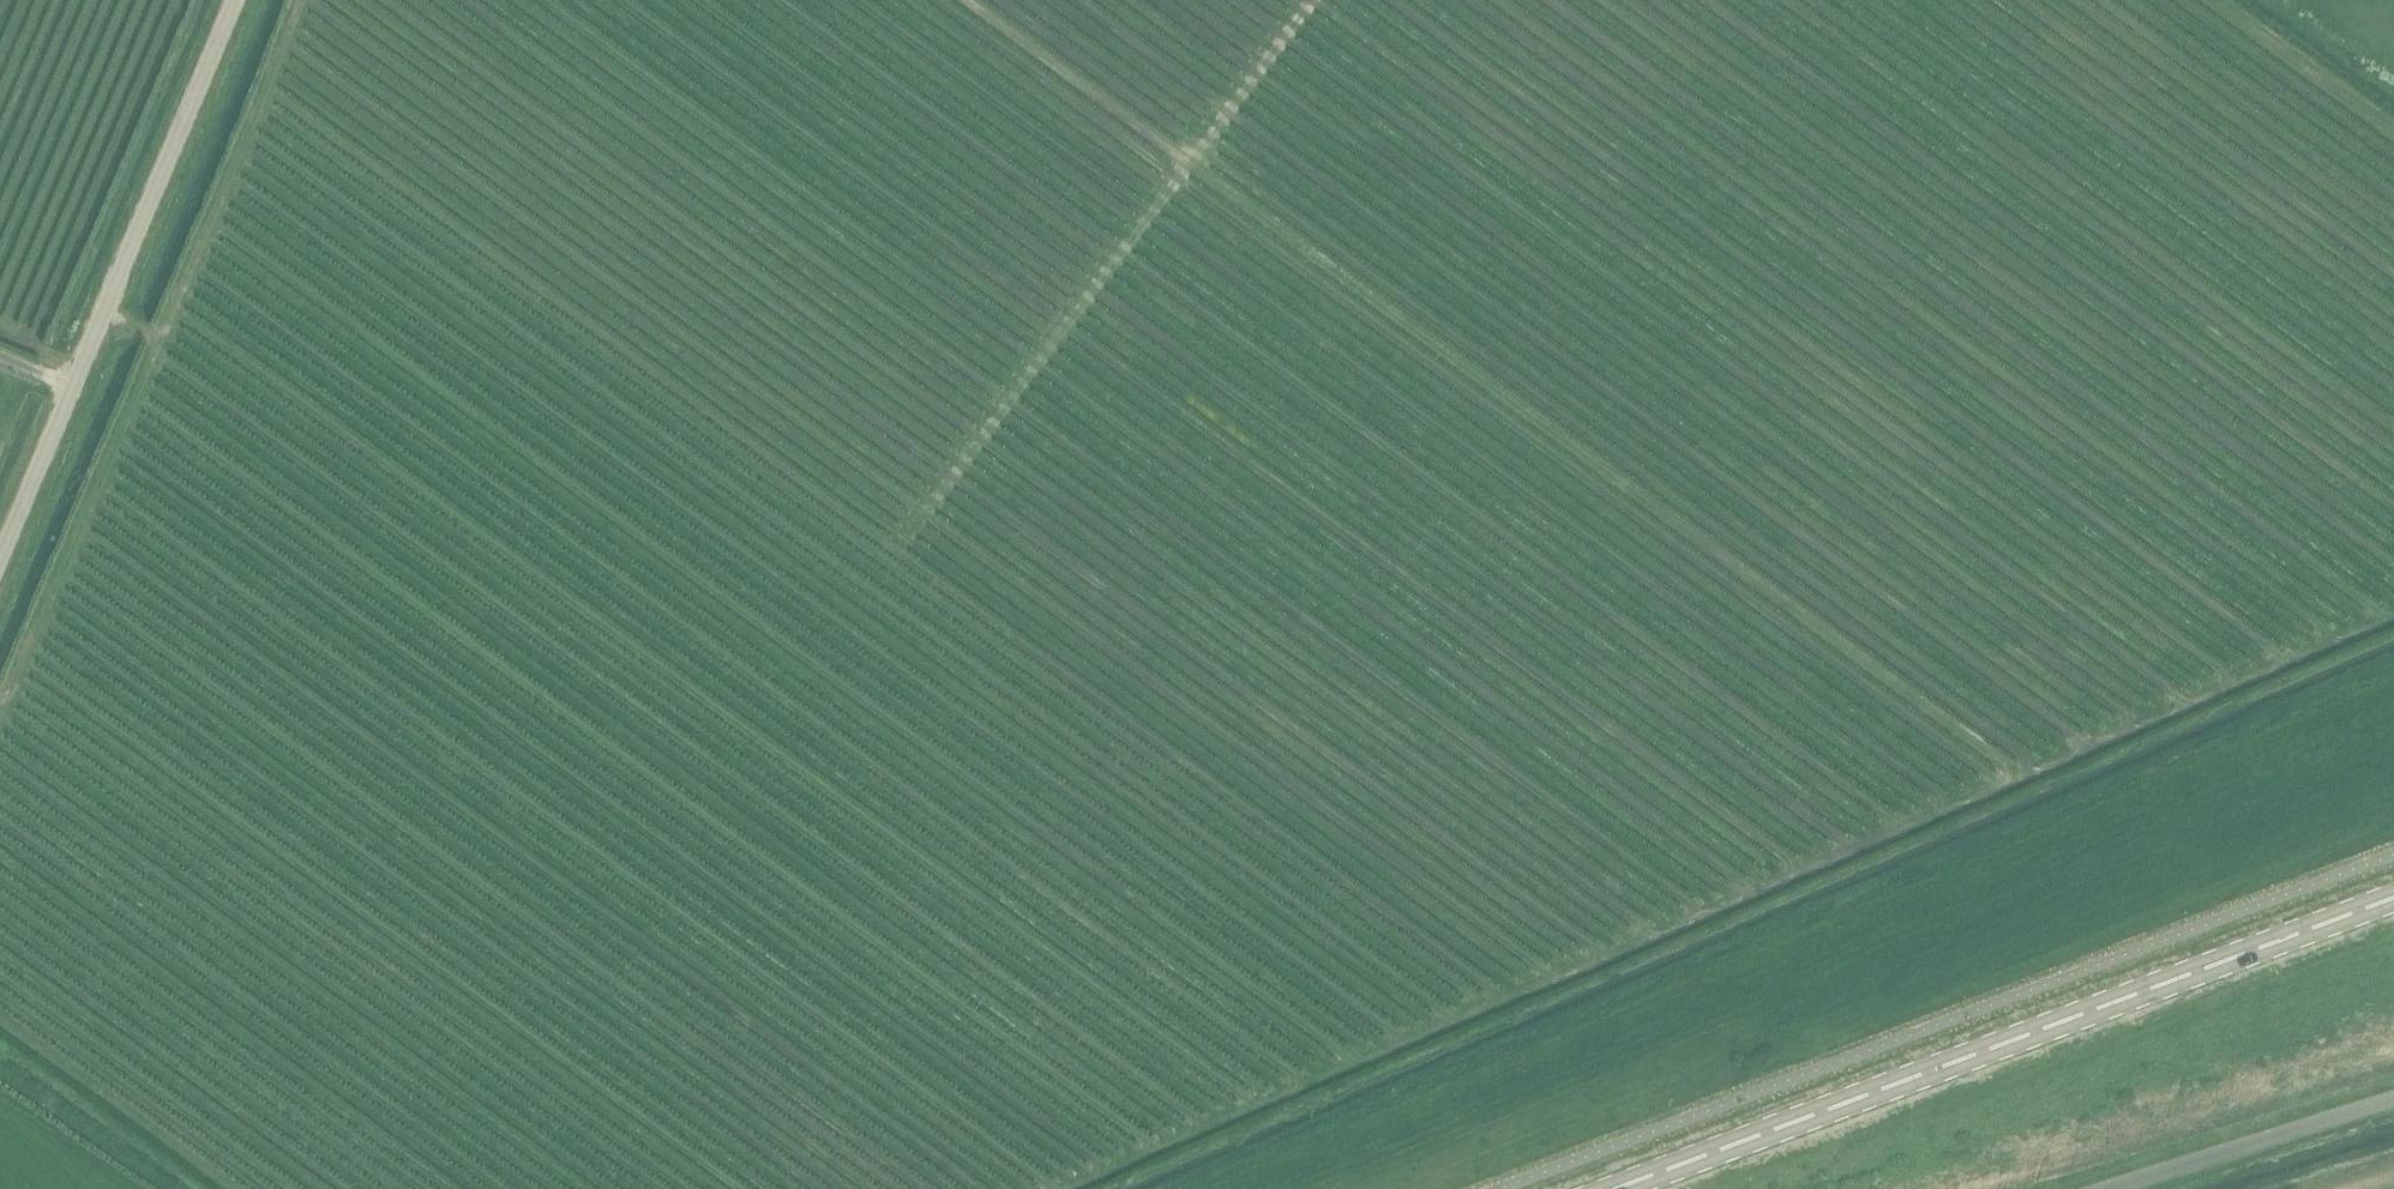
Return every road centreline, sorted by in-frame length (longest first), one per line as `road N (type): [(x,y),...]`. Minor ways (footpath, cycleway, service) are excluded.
road 1 (secondary): [(1617,1188),(2393,899)]
road 2 (unclassified): [(0,570),(241,0)]
road 3 (unclassified): [(2126,1188),(2393,1103)]

